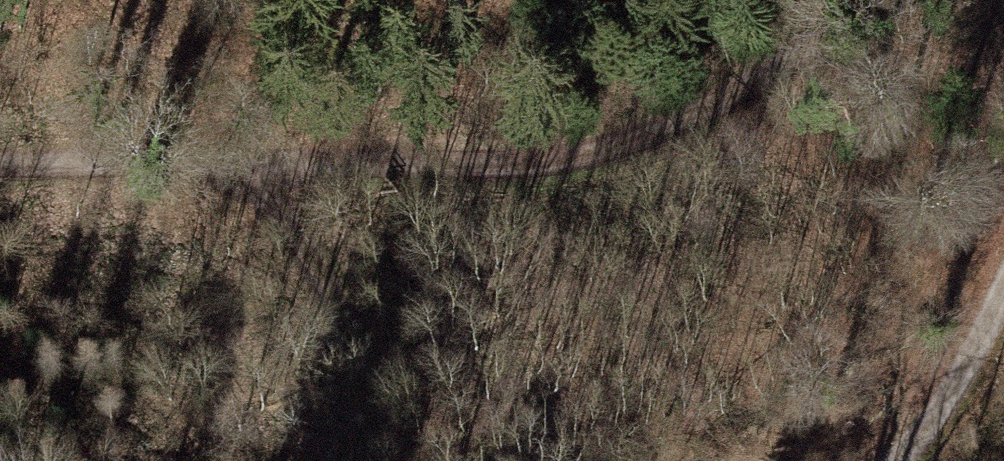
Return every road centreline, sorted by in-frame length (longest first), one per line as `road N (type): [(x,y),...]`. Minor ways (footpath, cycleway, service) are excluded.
road 1 (track): [(897,0),(727,103),(521,160),(0,165)]
road 2 (track): [(218,166),(304,238),(352,346),(352,460)]
road 3 (track): [(1003,305),(912,441),(885,460)]

